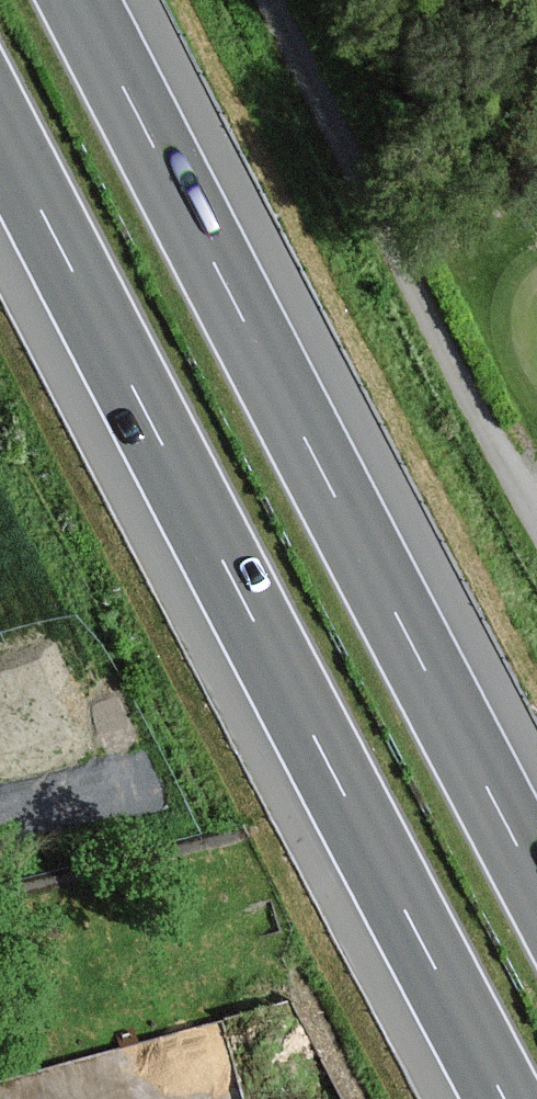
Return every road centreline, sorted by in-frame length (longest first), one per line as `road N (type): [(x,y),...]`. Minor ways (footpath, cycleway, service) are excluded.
road 1 (motorway): [(0,136),(505,1098)]
road 2 (motorway): [(536,881),(77,0)]

